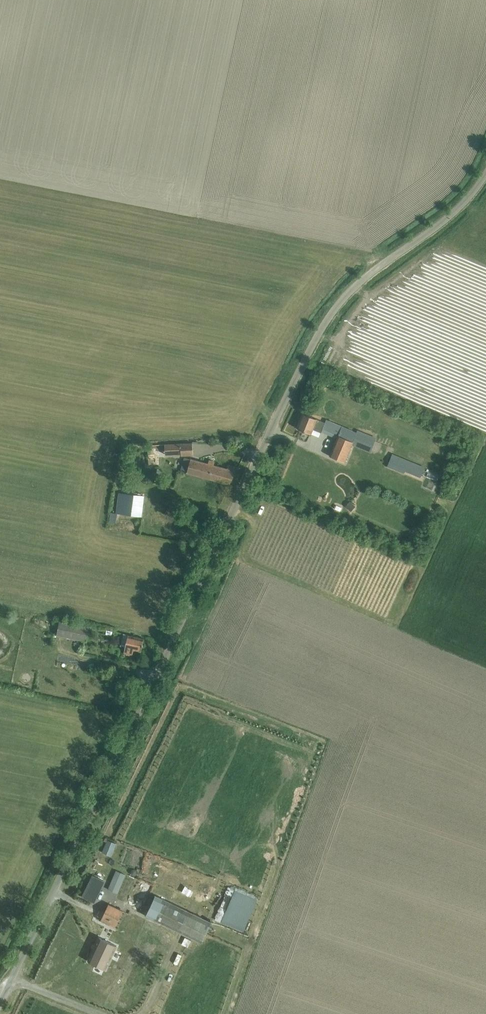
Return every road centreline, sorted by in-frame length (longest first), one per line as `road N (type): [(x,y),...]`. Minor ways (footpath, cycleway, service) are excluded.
road 1 (unclassified): [(0,1003),(314,341),(351,289),(455,211),(485,173)]

